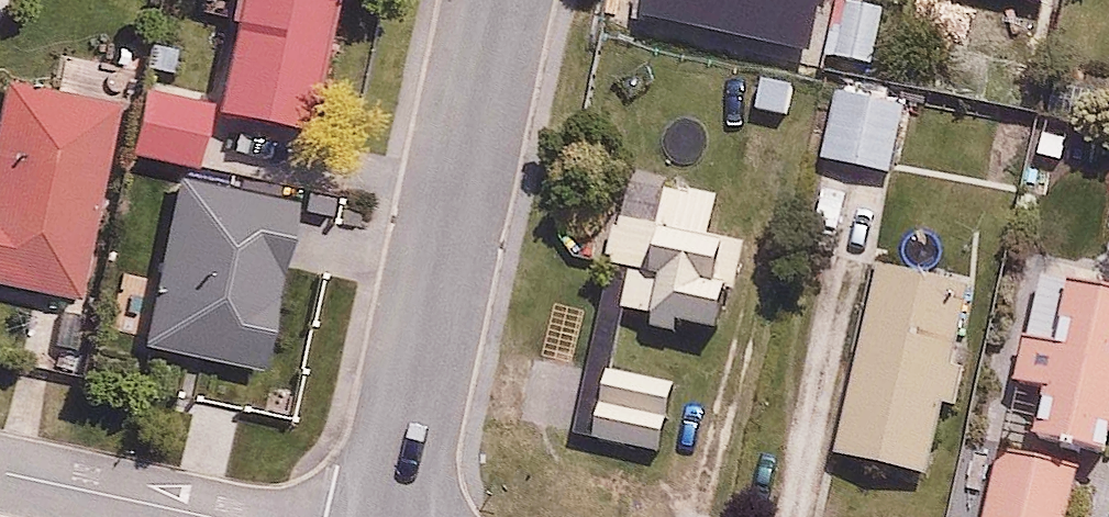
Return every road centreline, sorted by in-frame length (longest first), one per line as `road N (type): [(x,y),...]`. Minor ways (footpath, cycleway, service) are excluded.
road 1 (residential): [(499,0),(389,516)]
road 2 (residential): [(212,516),(0,471)]

